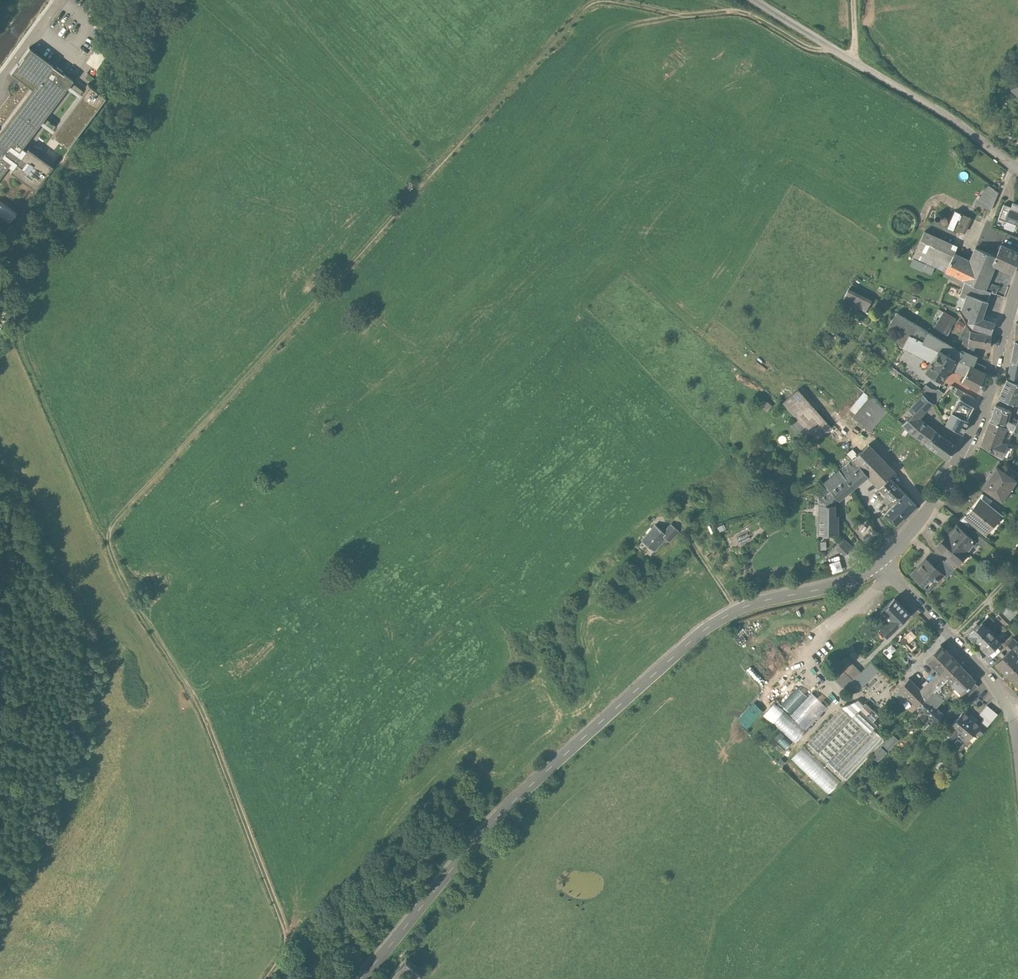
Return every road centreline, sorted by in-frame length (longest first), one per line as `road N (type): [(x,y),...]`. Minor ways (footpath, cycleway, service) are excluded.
road 1 (track): [(836,52),(804,48),(743,14),(685,17),(598,1),(583,9),(106,537)]
road 2 (tertiary): [(361,978),(559,764),(709,625),(879,564)]
road 3 (track): [(106,537),(286,925),(286,949),(264,978)]
road 4 (unclassified): [(752,0),(1017,167)]
road 5 (tertiary): [(879,564),(924,515),(971,435),(1017,291)]
road 6 (unclassified): [(1017,716),(993,679),(879,564)]

